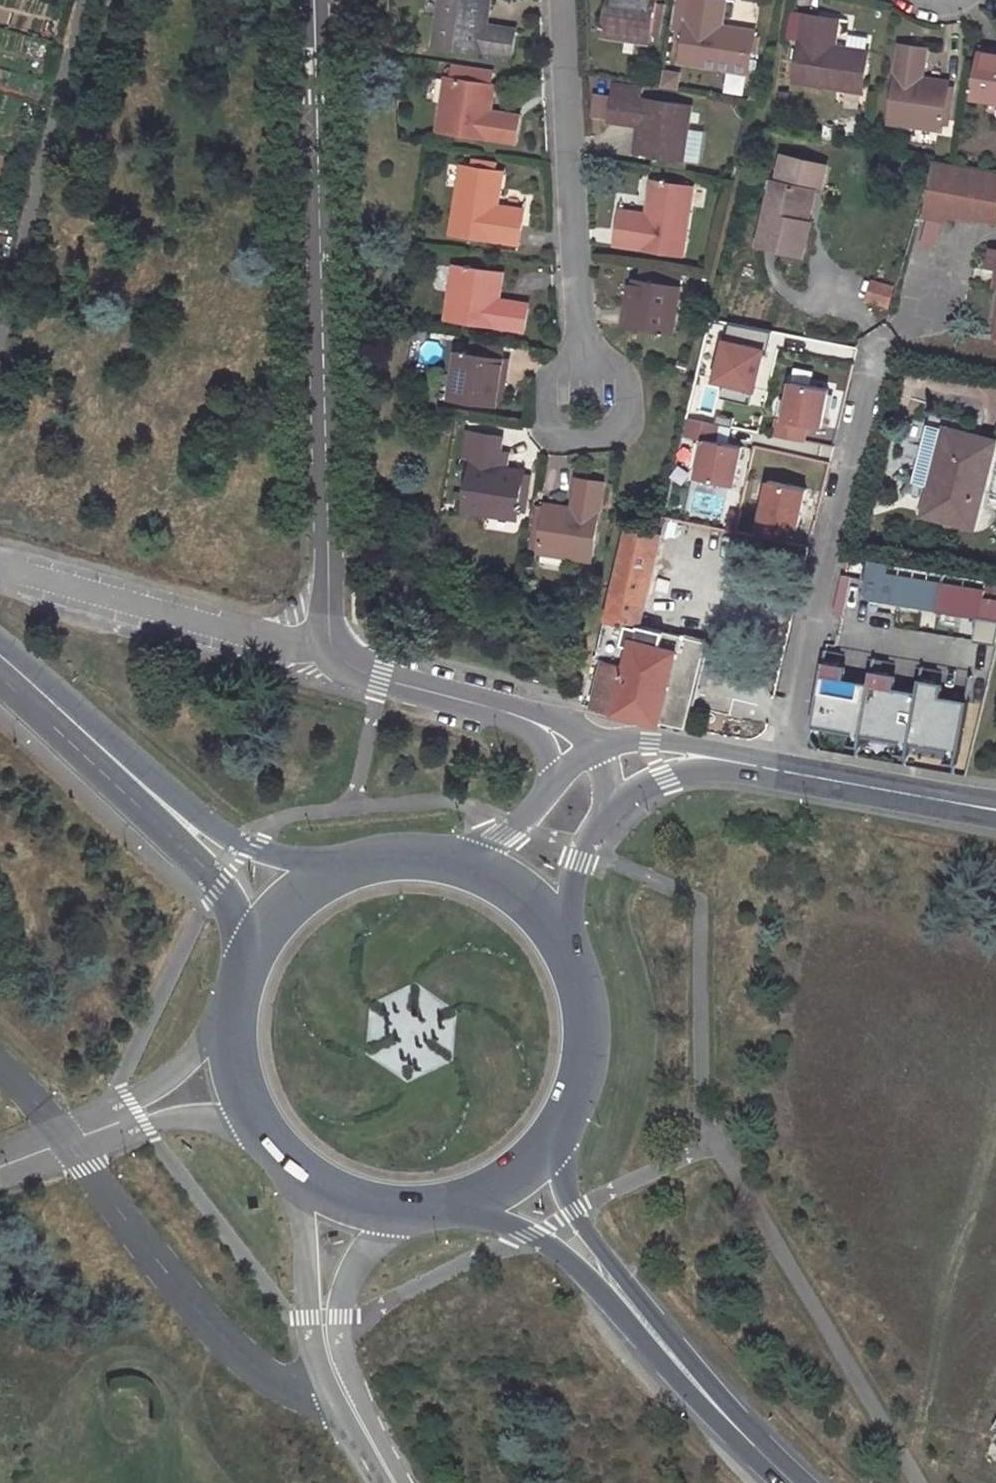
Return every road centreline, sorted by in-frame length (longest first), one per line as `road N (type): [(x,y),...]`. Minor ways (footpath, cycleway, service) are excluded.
road 1 (tertiary): [(509,712),(359,674),(333,648),(314,0)]
road 2 (residential): [(559,0),(587,412)]
road 3 (secondary): [(367,869),(264,852),(230,837),(85,732)]
road 4 (secondary): [(85,732),(224,894),(258,951)]
road 5 (secondary): [(626,1299),(797,1482)]
road 6 (secondary): [(258,951),(241,994),(240,1081),(255,1119),(303,1176)]
road 7 (tertiary): [(768,769),(995,814)]
road 8 (secondary): [(553,1137),(577,1089),(584,1035),(575,982),(550,935)]
road 9 (tertiary): [(303,1176),(308,1295),(331,1363)]
road 10 (secondary): [(472,1201),(626,1299)]
road 11 (secondary): [(626,1299),(570,1194),(553,1137)]
road 12 (tertiary): [(768,769),(652,740),(595,749)]
road 13 (tertiary): [(331,1363),(340,1311),(361,1261),(411,1212)]
road 14 (tertiary): [(607,811),(663,773),(768,769)]
road 15 (secondary): [(367,869),(323,887),(286,915),(258,951)]
road 16 (tertiary): [(550,935),(607,811)]
road 17 (tertiary): [(331,1363),(394,1482)]

